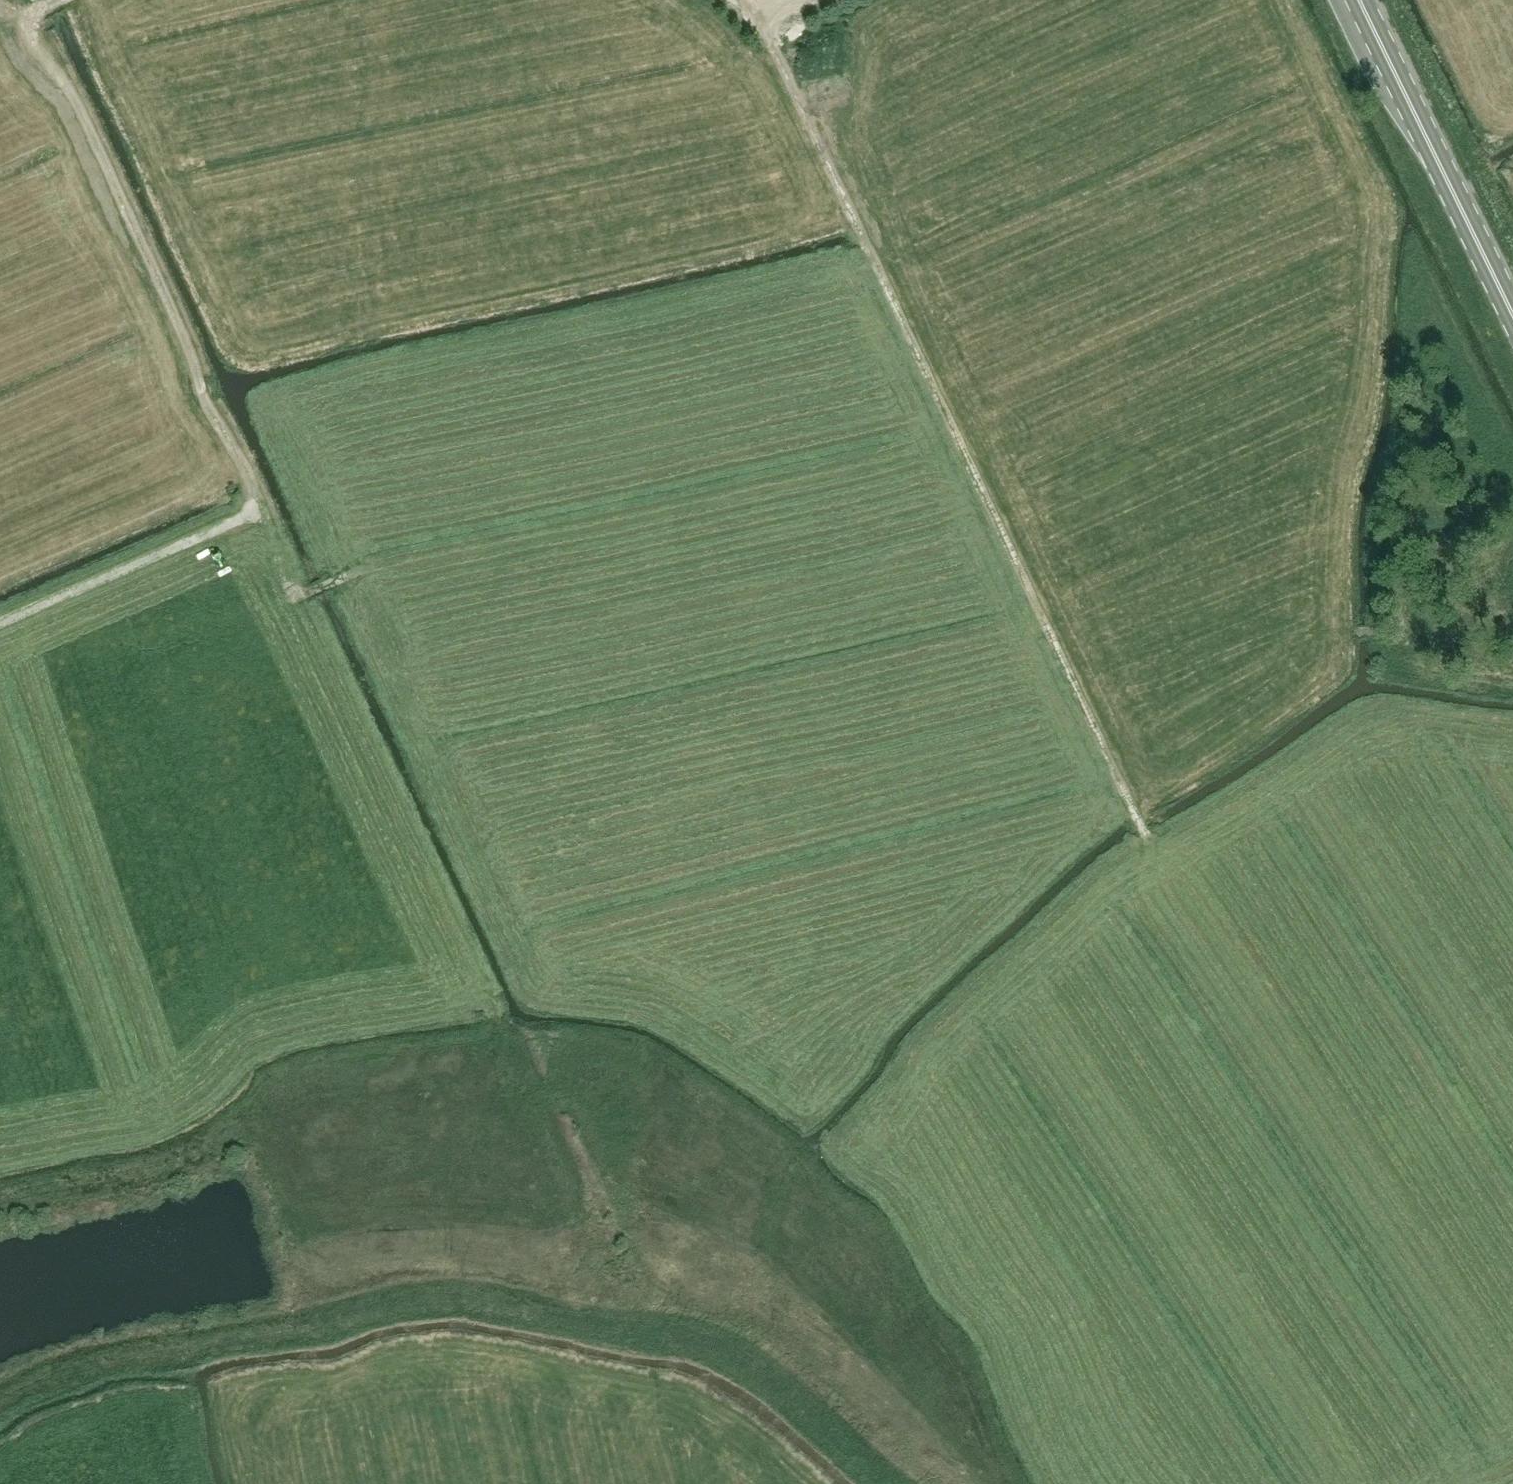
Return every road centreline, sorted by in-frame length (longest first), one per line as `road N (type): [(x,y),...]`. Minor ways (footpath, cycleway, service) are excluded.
road 1 (track): [(58,0),(35,11),(26,27),(31,47),(62,76),(196,360),(206,406),(235,443),(259,502),(255,514),(0,623)]
road 2 (secondary): [(1361,0),(1512,312)]

